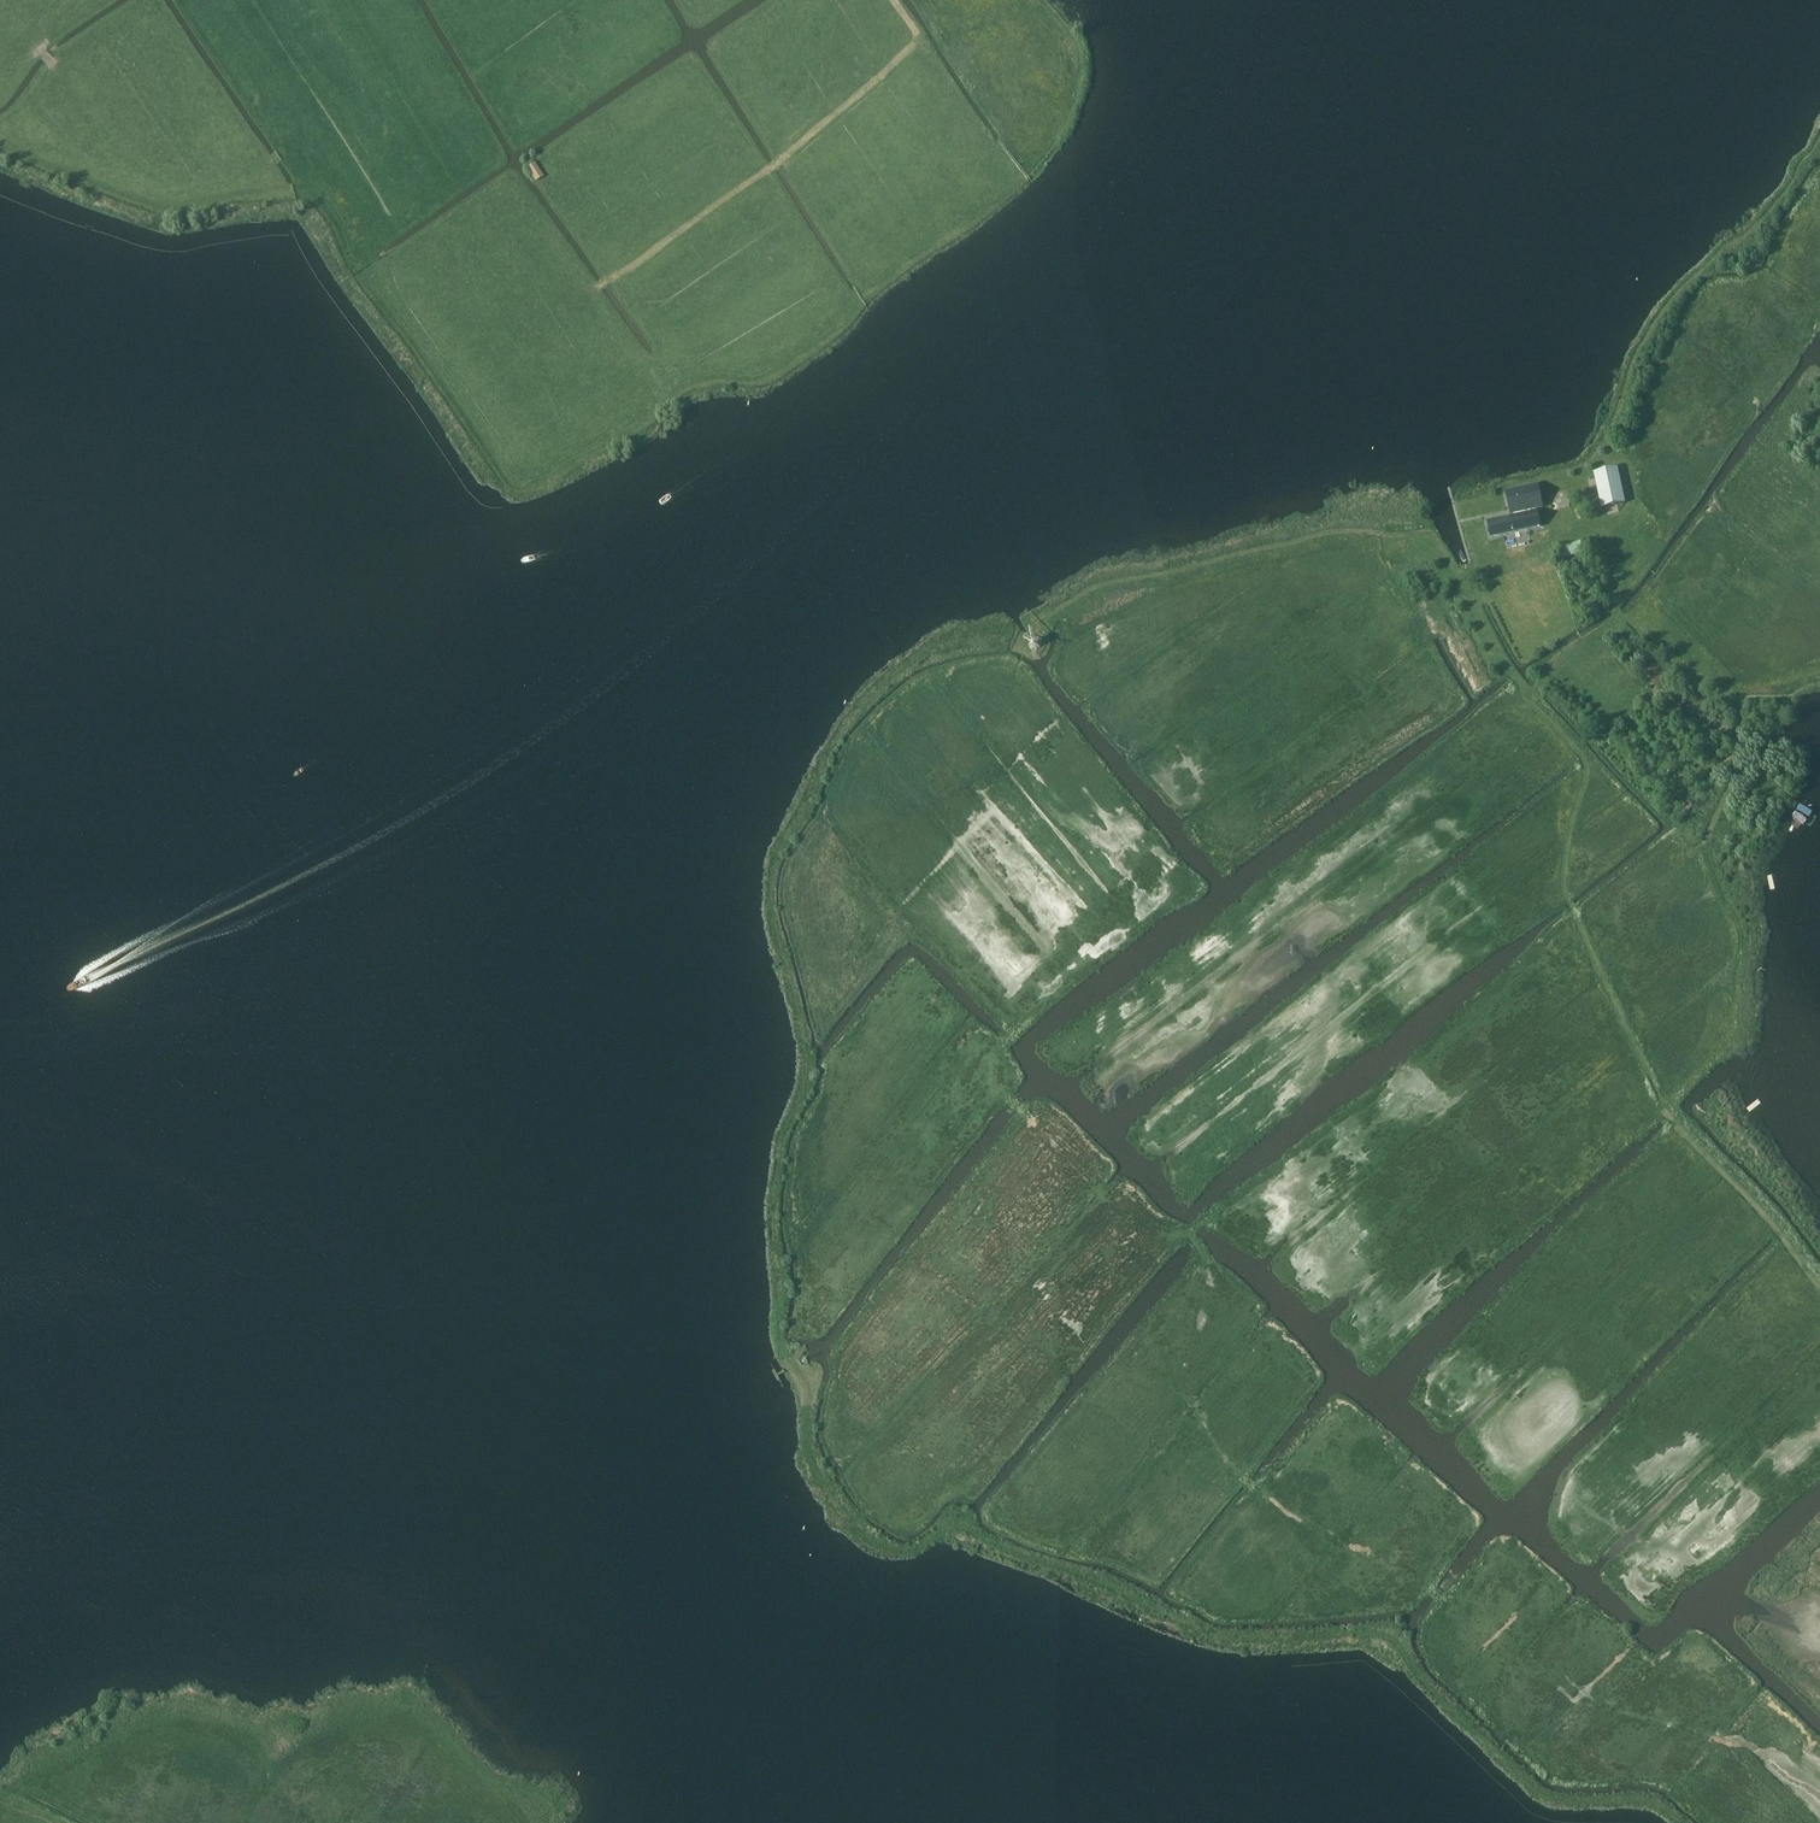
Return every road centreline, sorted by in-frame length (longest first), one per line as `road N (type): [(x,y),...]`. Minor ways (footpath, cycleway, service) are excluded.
road 1 (track): [(1819,1284),(1661,1106),(1566,891),(1582,760),(1524,699)]
road 2 (track): [(599,285),(773,166),(917,32),(997,156)]

